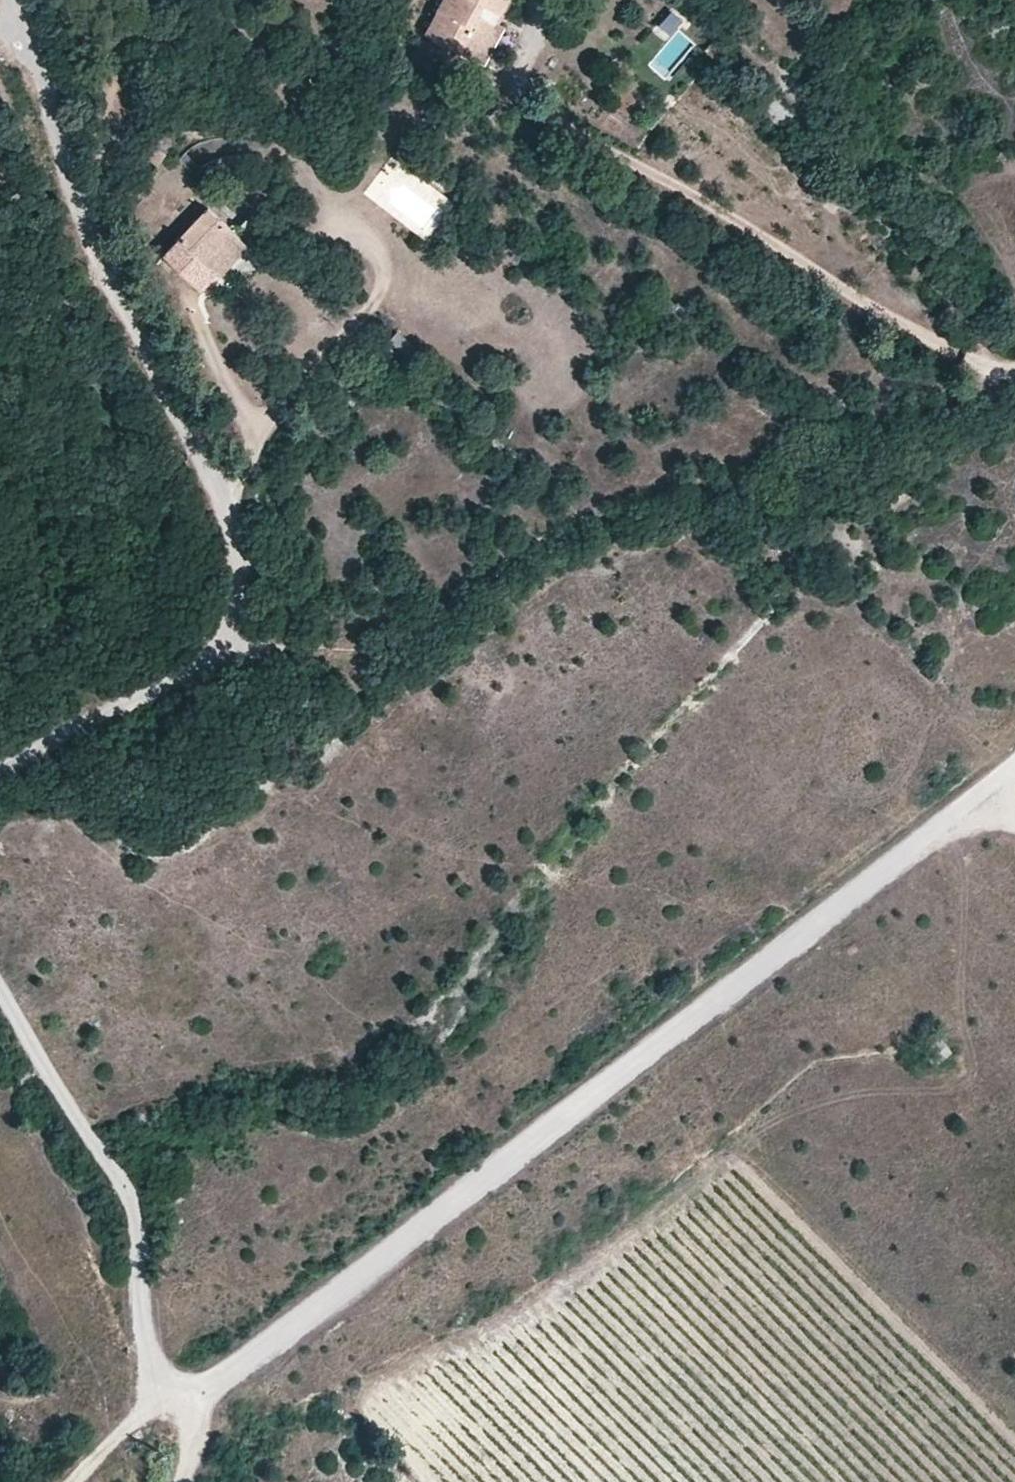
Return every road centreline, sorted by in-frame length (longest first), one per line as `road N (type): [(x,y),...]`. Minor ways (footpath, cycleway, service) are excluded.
road 1 (track): [(1014,761),(659,1049),(78,1481)]
road 2 (track): [(0,26),(43,80),(111,273),(214,475),(246,565),(222,649),(0,766)]
road 3 (track): [(1014,367),(964,357),(604,146)]
road 4 (track): [(0,988),(131,1195),(173,1408)]

